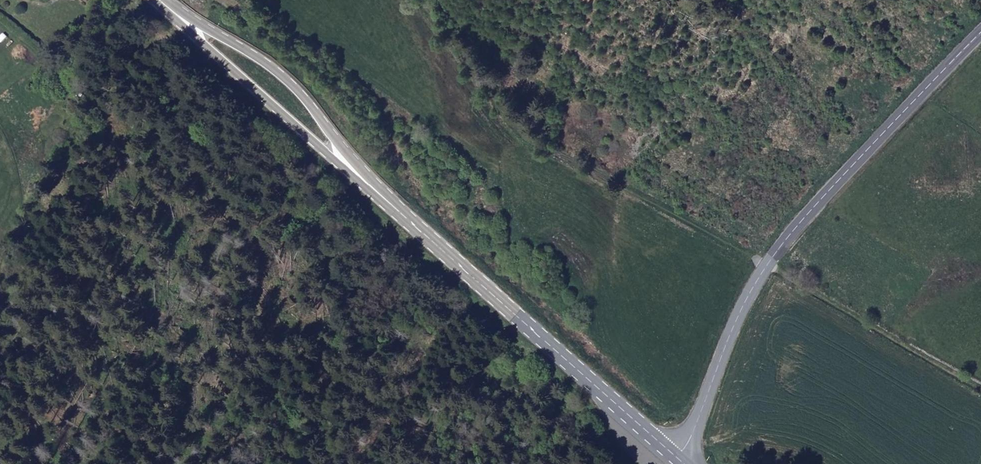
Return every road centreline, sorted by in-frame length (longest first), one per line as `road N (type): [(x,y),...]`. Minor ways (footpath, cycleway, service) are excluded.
road 1 (track): [(420,0),(528,143),(768,263),(980,386)]
road 2 (secondary): [(980,35),(768,263),(677,457)]
road 3 (primary): [(438,245),(286,78),(162,0)]
road 4 (primary): [(160,0),(438,245)]
road 5 (primary): [(438,245),(677,457)]

